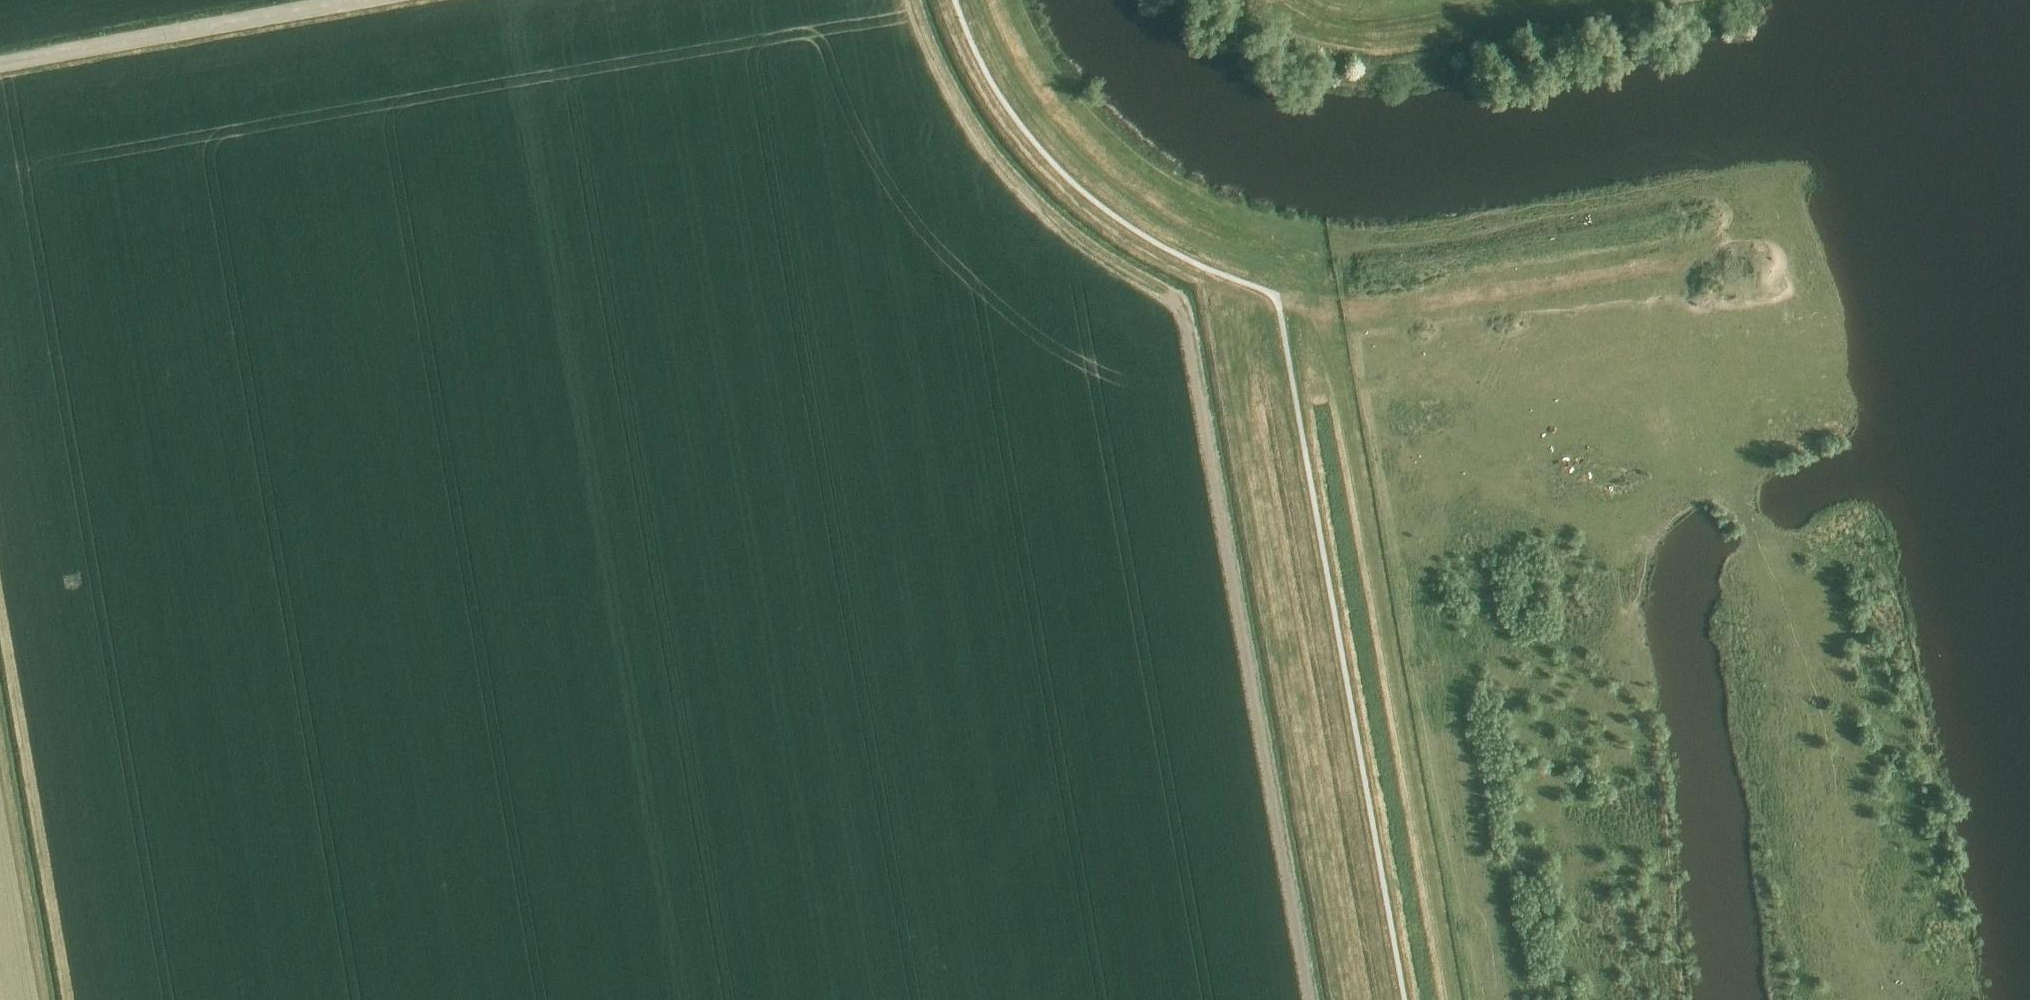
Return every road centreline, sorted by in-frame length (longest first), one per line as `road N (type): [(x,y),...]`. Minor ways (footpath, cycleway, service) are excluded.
road 1 (unclassified): [(0,67),(371,0)]

